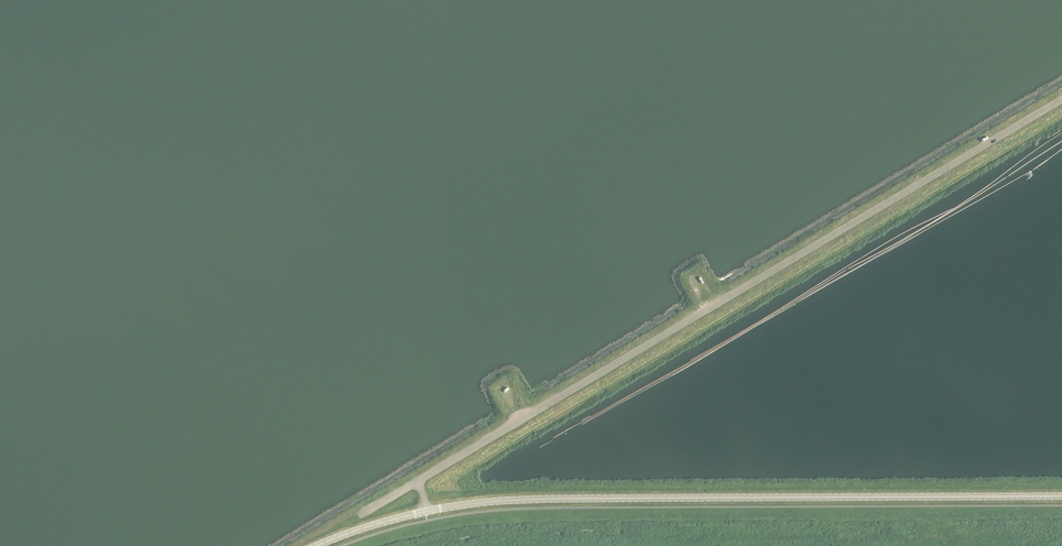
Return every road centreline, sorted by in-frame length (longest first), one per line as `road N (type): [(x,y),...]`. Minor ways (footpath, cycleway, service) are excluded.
road 1 (unclassified): [(418,481),(1061,100)]
road 2 (secondary): [(1032,495),(527,498),(426,511)]

